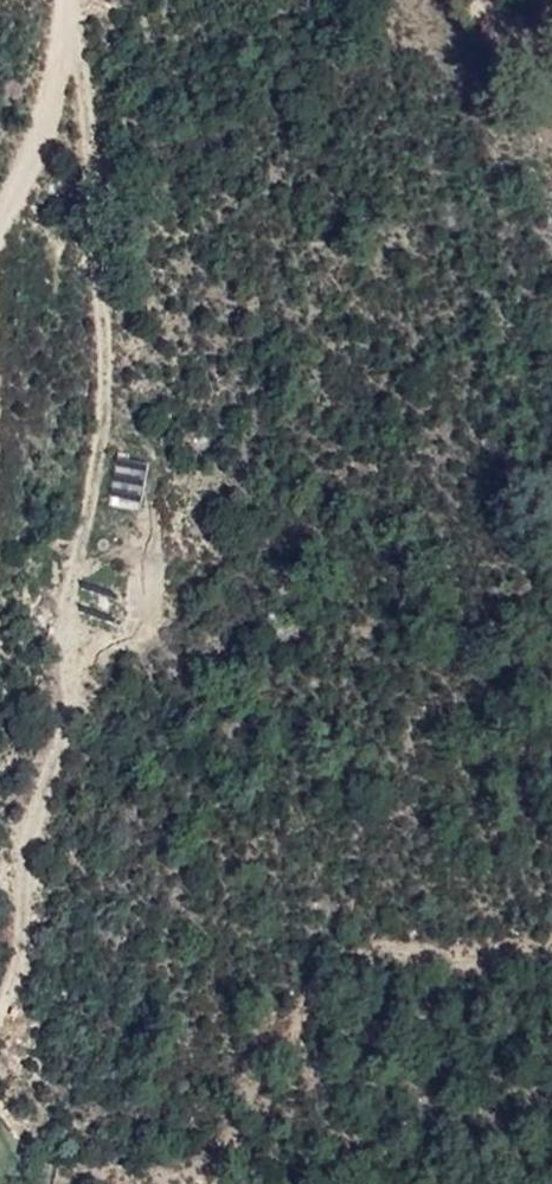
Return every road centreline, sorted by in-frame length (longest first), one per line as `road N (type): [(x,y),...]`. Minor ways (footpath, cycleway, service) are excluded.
road 1 (track): [(0,238),(65,31)]

